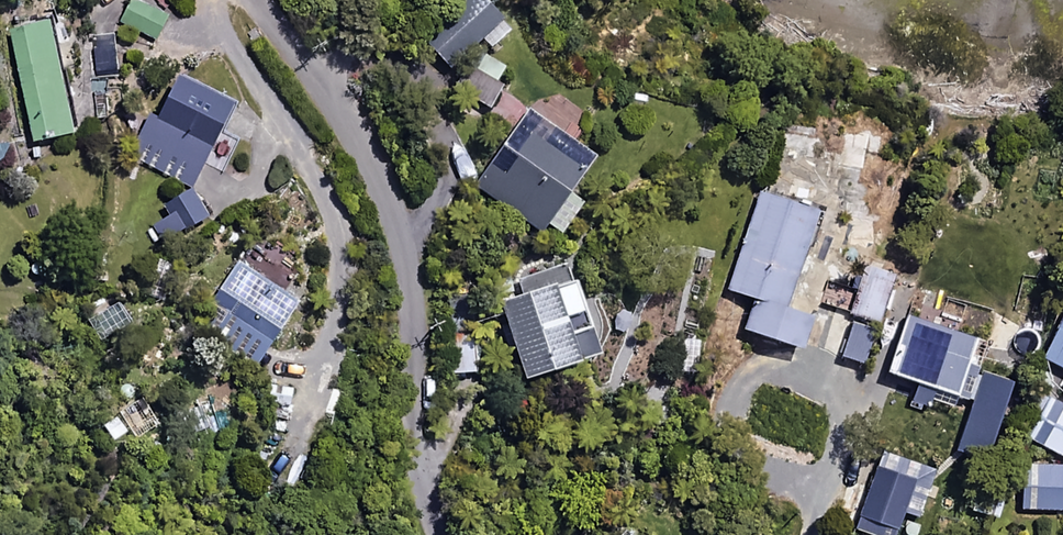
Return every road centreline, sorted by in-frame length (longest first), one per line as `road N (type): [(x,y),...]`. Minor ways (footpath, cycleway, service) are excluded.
road 1 (residential): [(456,534),(410,438),(416,211),(283,0)]

